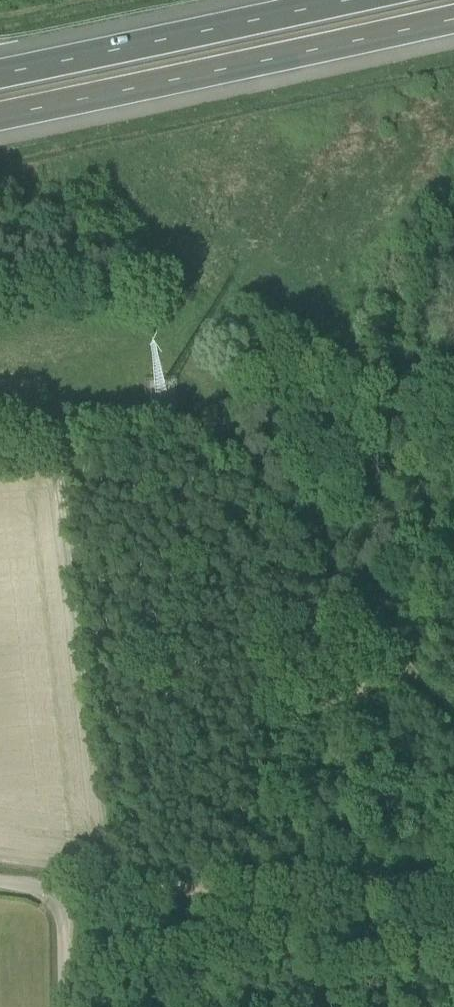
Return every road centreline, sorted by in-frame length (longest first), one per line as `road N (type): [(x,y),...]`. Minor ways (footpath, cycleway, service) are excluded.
road 1 (motorway): [(0,115),(453,15)]
road 2 (track): [(453,696),(186,381)]
road 3 (track): [(453,879),(60,899)]
road 4 (motorway): [(335,0),(0,75)]
road 5 (unclassified): [(67,1006),(60,899),(0,884)]

